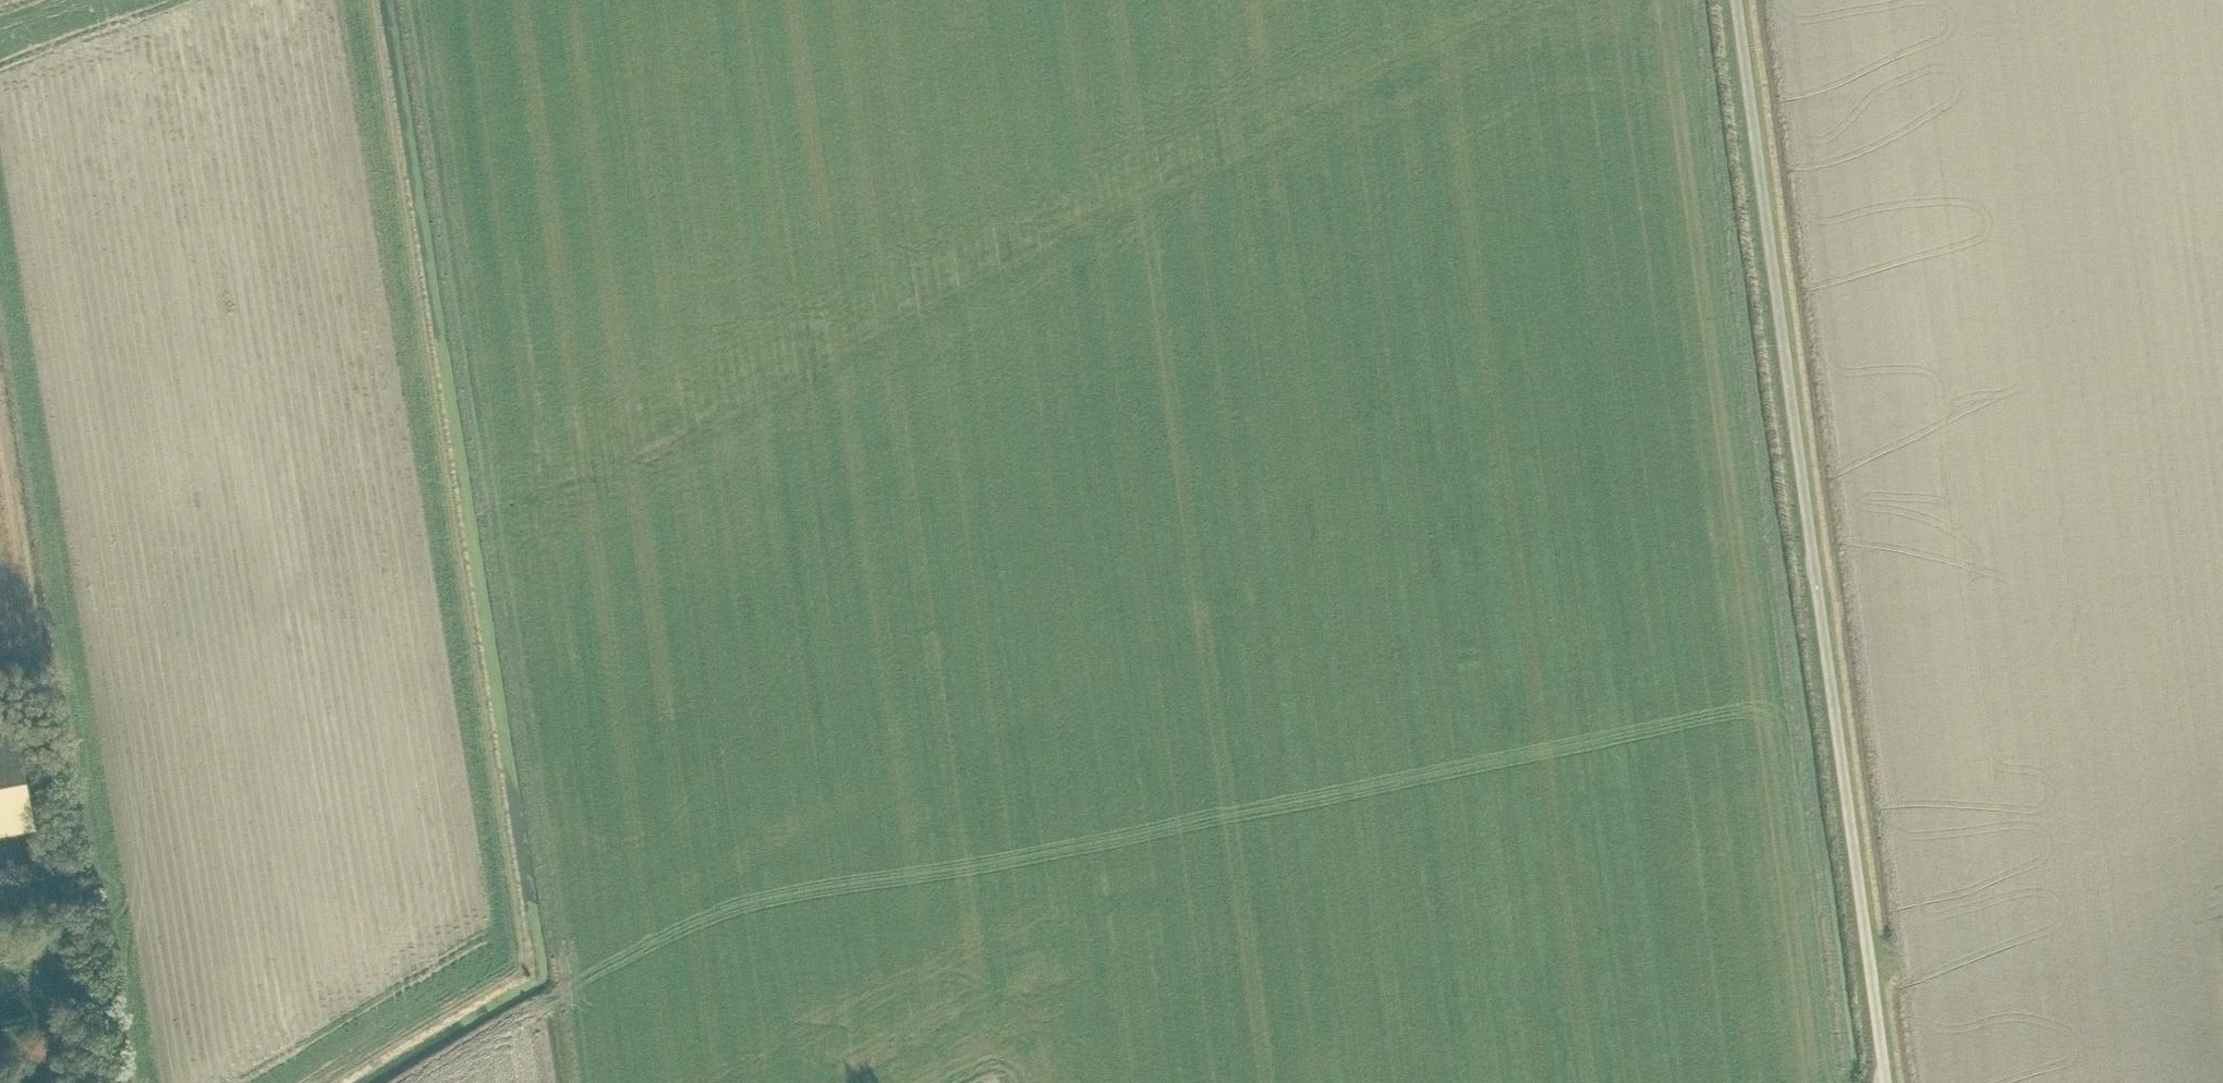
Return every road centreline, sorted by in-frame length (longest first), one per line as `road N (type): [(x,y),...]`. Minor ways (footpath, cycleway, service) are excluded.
road 1 (unclassified): [(1886,1082),(1736,0)]

